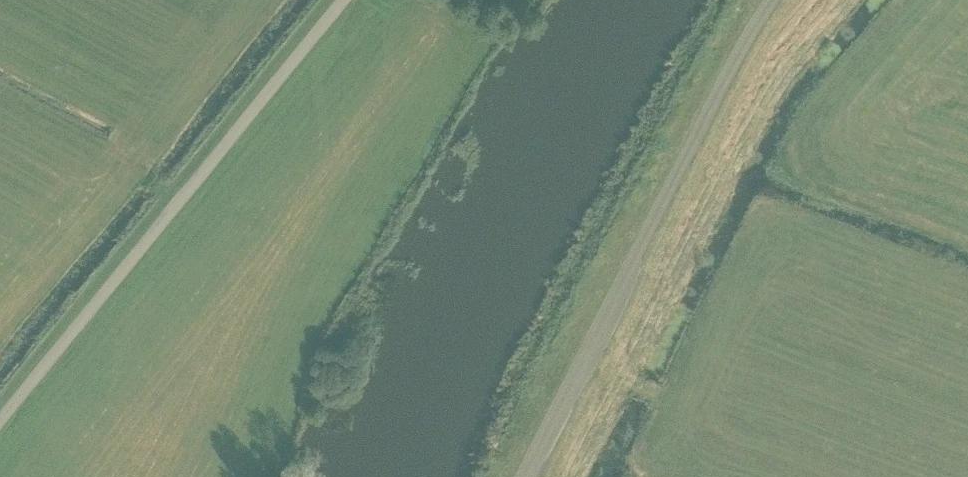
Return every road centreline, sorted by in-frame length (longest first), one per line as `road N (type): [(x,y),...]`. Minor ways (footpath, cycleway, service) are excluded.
road 1 (unclassified): [(0,431),(349,0)]
road 2 (unclassified): [(526,476),(775,0)]

